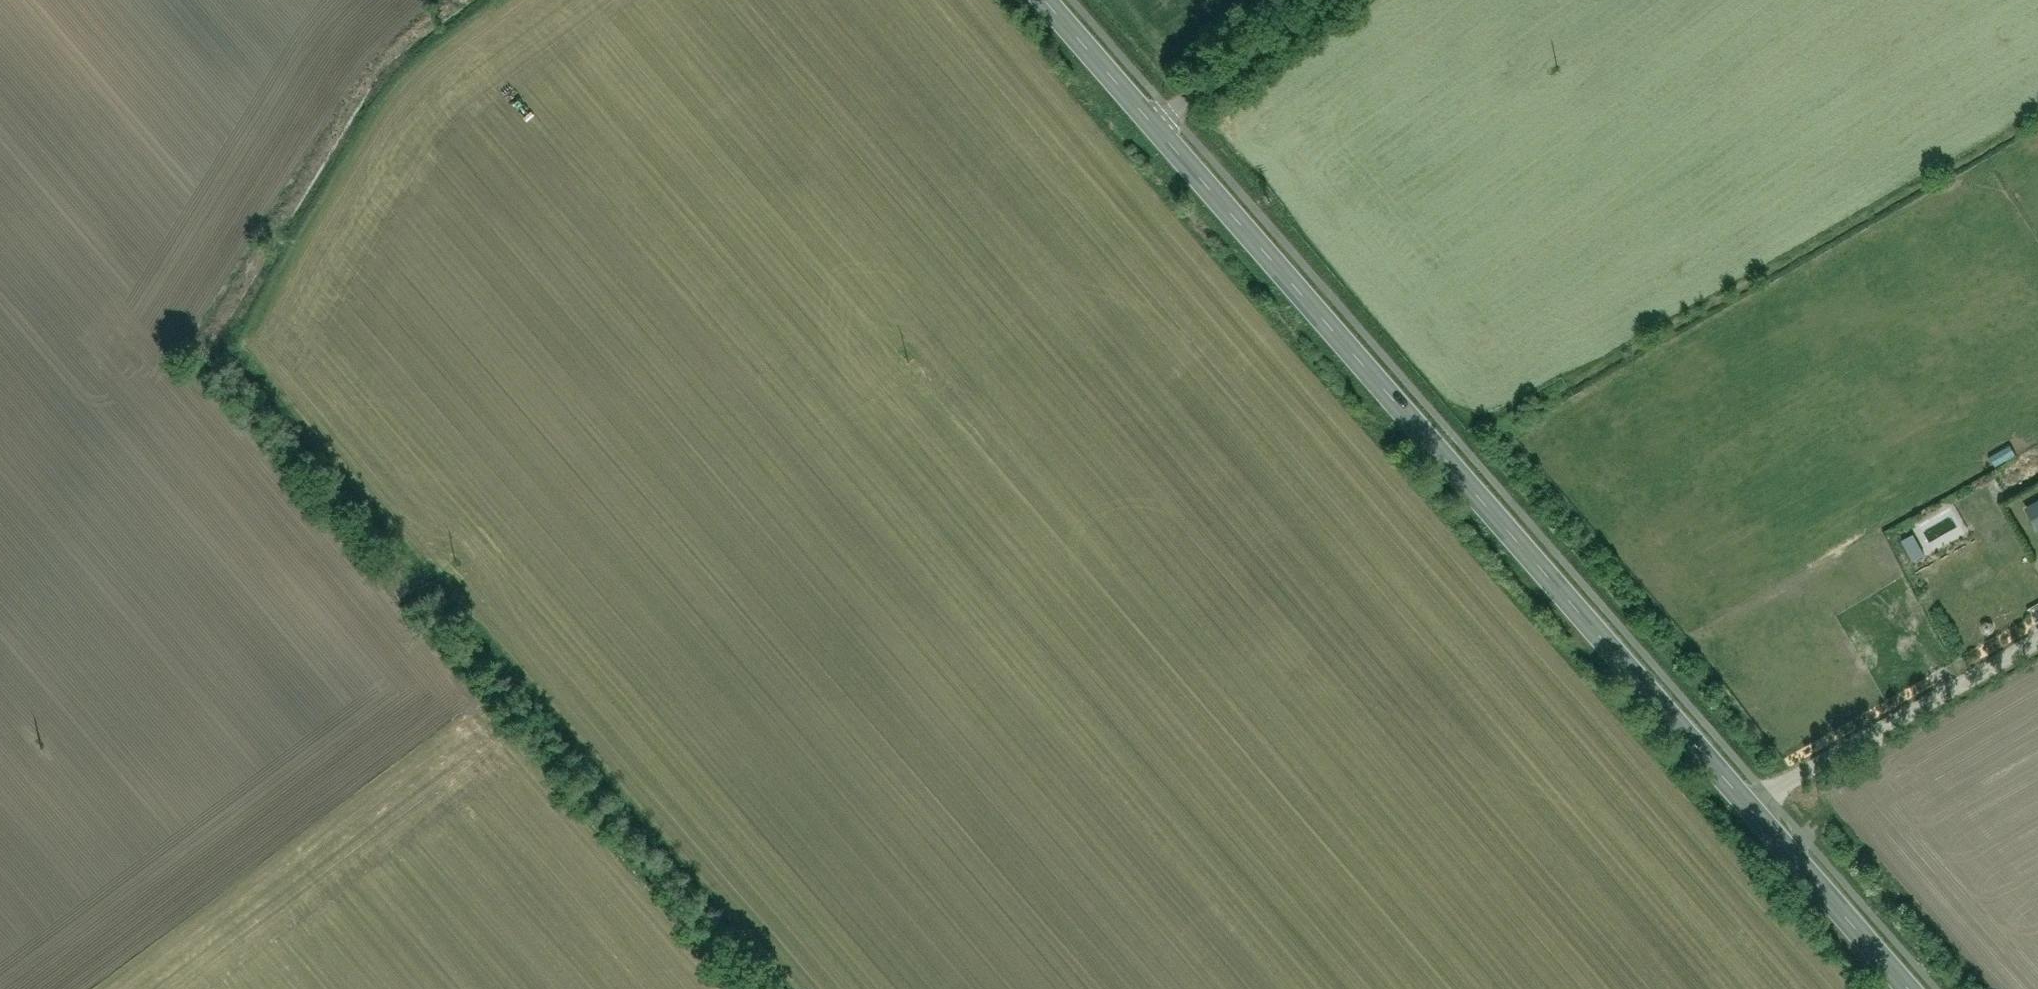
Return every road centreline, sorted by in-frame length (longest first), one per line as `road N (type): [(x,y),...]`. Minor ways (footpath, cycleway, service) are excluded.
road 1 (tertiary): [(1159,126),(1915,988)]
road 2 (unclassified): [(1159,126),(1331,0)]
road 3 (tertiary): [(1050,0),(1159,126)]

